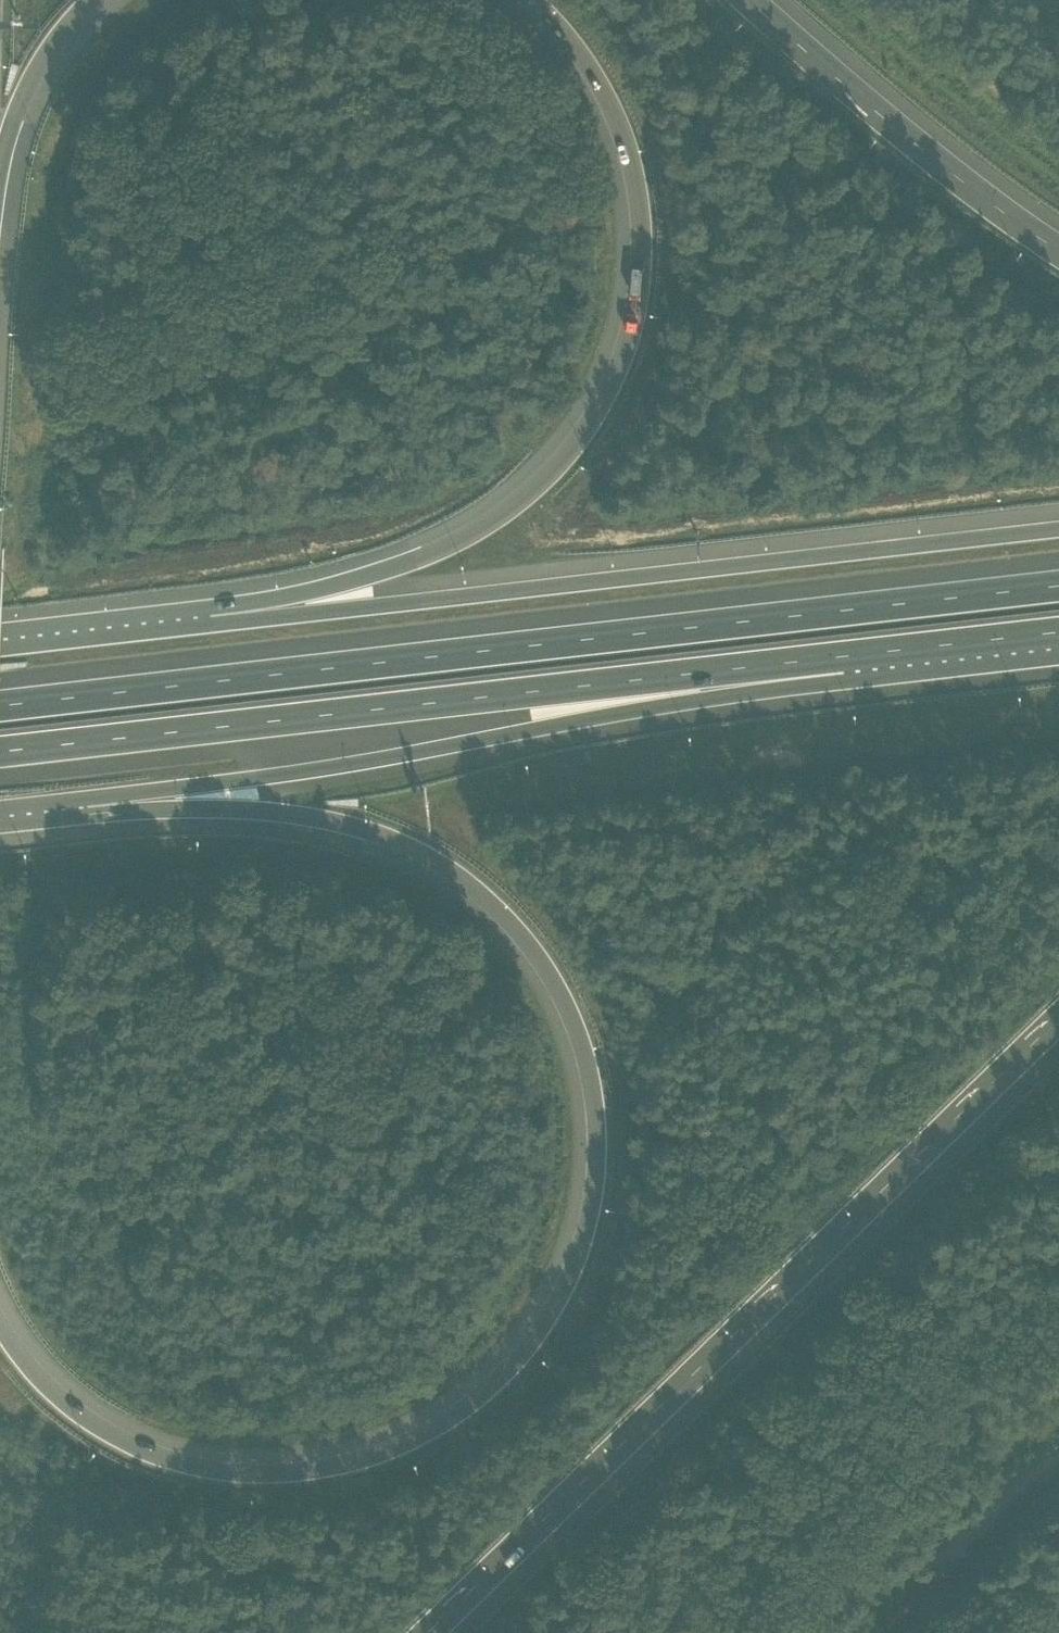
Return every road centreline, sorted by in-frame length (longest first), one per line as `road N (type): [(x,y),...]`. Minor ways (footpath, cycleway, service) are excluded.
road 1 (motorway): [(87,800),(262,807),(352,824),(428,856),(468,886),(532,950),(565,1006),(593,1101),(593,1183),(567,1276),(519,1354),(423,1432),(350,1462),(232,1470),(140,1447),(59,1397),(0,1324)]
road 2 (motorway): [(1058,584),(0,706)]
road 3 (motorway): [(533,0),(600,84),(627,153),(639,226),(637,294),(619,358),(591,411),(548,472),(488,526),(412,563),(202,619)]
road 4 (motorway): [(440,1632),(1058,1023)]
road 5 (motorway): [(1058,524),(202,619)]
road 6 (motorway): [(0,751),(853,662)]
road 7 (motorway): [(87,800),(472,744),(853,662)]
road 8 (motorway): [(1058,251),(748,0)]
road 9 (track): [(841,1632),(1058,1397)]
road 10 (motorway): [(853,662),(1058,638)]
road 11 (motorway): [(202,619),(0,641)]
road 12 (motorway): [(0,164),(31,72),(89,0)]

